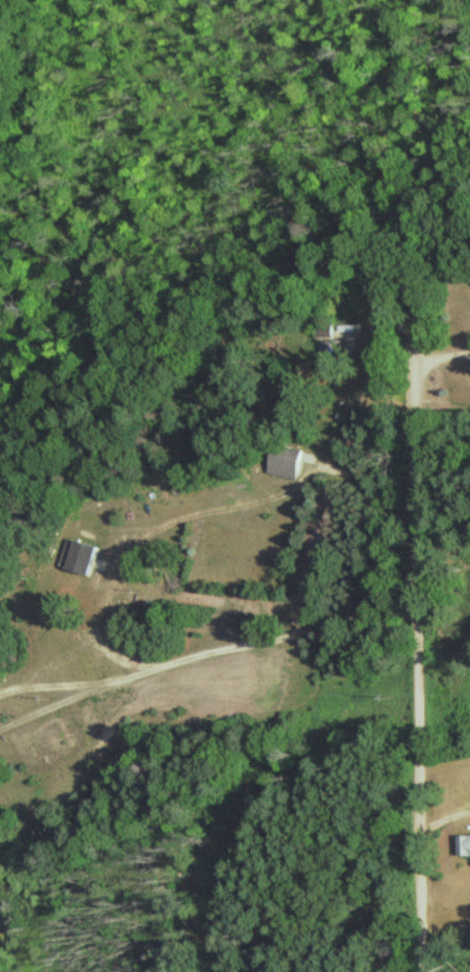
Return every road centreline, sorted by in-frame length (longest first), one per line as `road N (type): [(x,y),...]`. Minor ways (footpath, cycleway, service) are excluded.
road 1 (residential): [(420,971),(413,377),(419,0)]

